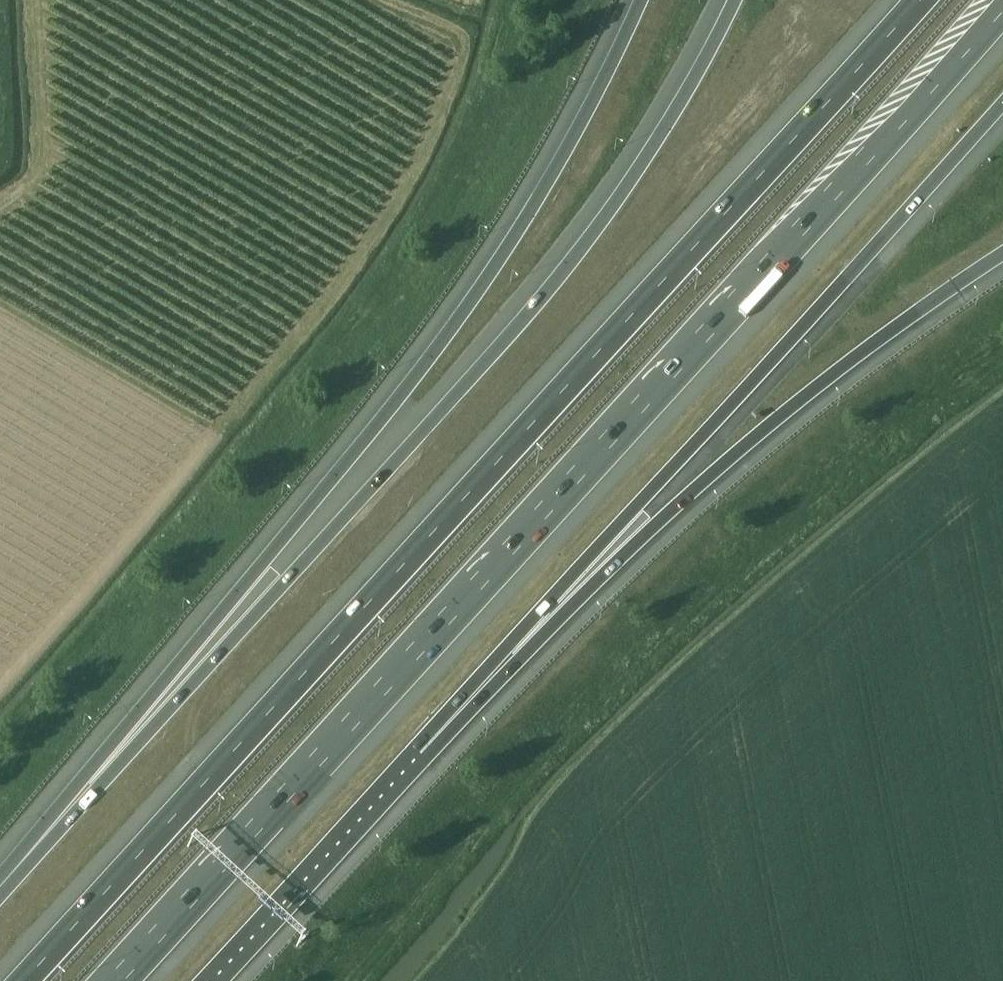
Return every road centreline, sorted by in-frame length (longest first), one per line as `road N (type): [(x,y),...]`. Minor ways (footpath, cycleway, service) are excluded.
road 1 (motorway): [(922,0),(23,980)]
road 2 (motorway): [(119,980),(1002,10)]
road 3 (motorway): [(734,0),(617,201),(506,339),(0,890)]
road 4 (motorway): [(641,0),(566,149),(485,281),(328,487),(0,881)]
road 5 (motorway): [(418,756),(1002,107)]
road 6 (motorway): [(418,756),(704,480),(929,302),(1002,255)]
road 7 (motorway): [(208,980),(418,756)]

